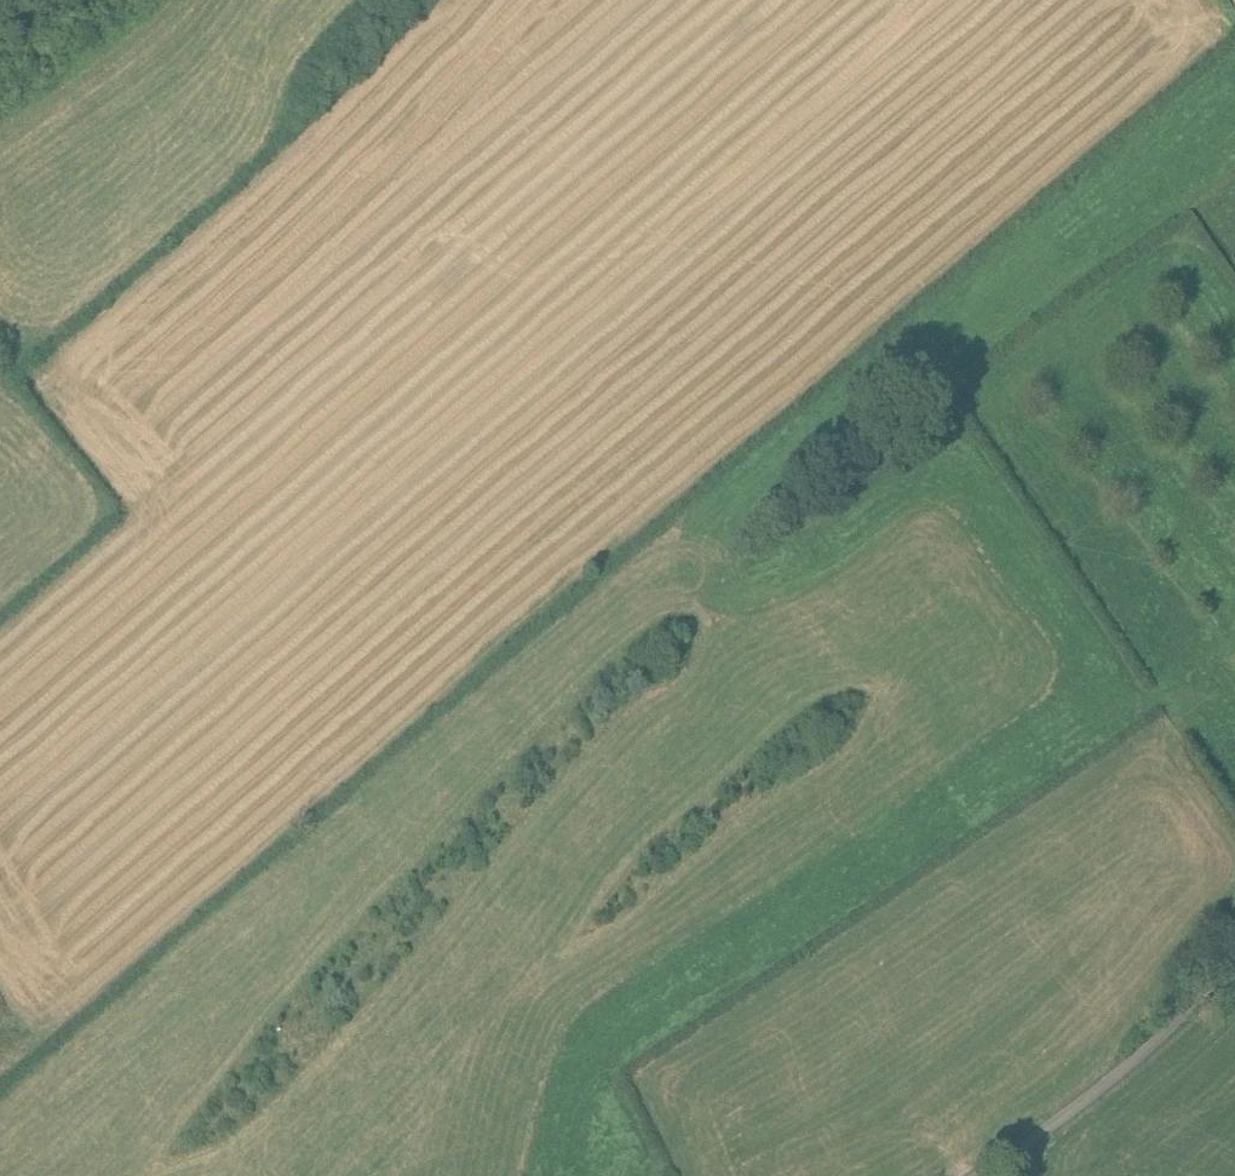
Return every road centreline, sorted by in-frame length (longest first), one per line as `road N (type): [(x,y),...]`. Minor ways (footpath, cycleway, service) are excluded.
road 1 (unclassified): [(1234,956),(1123,1068),(981,1175)]

